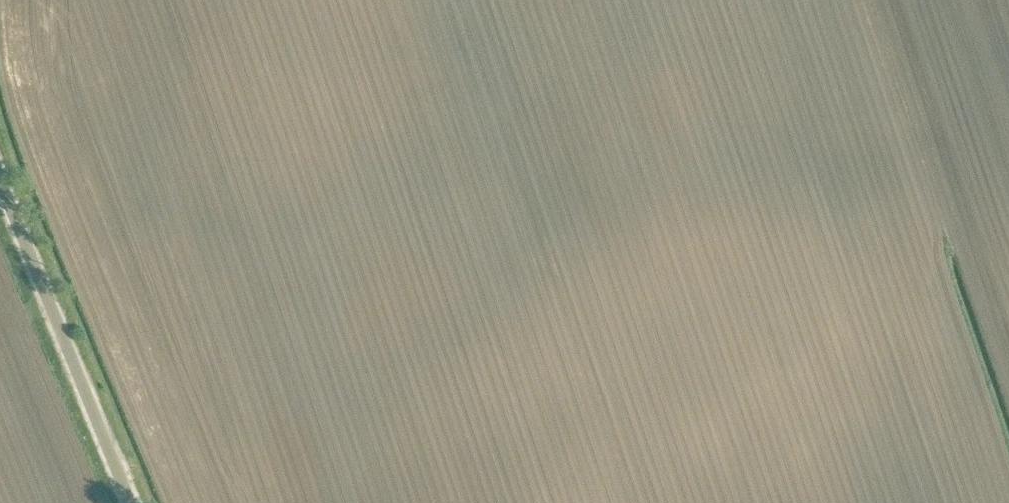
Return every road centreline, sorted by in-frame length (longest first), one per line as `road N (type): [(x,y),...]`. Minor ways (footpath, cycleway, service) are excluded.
road 1 (unclassified): [(131,502),(0,180)]

